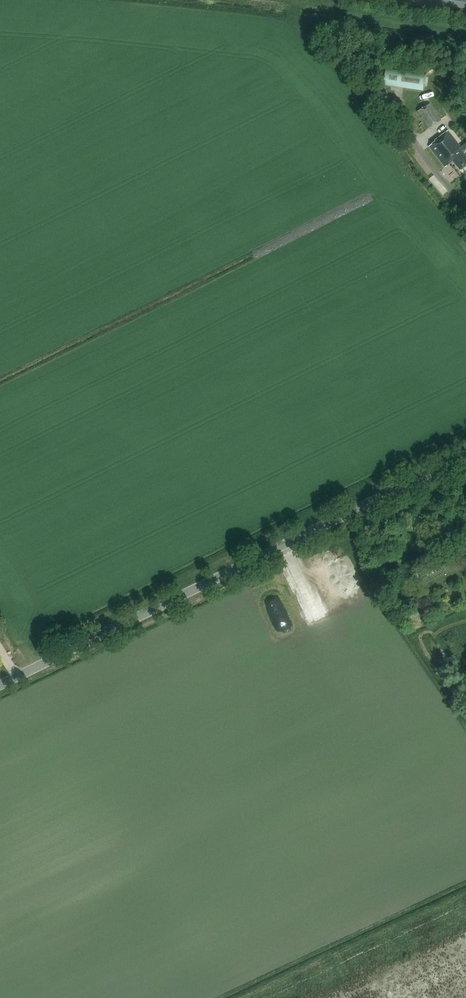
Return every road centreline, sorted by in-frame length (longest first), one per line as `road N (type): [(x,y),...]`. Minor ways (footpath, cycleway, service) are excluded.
road 1 (tertiary): [(0,684),(465,457)]

